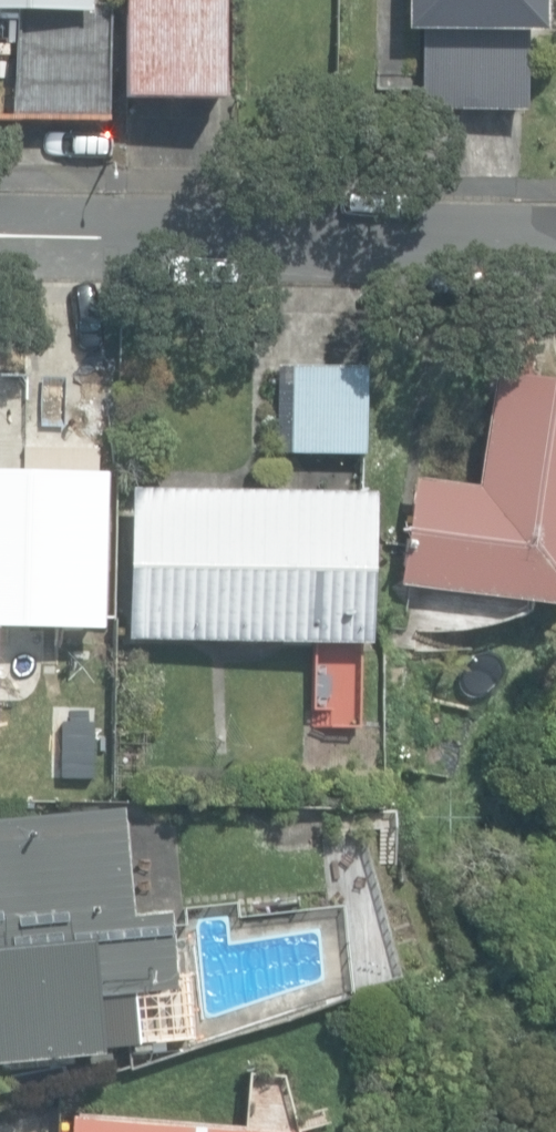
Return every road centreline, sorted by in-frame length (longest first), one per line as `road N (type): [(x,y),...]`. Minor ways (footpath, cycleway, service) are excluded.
road 1 (residential): [(0,231),(555,239)]

